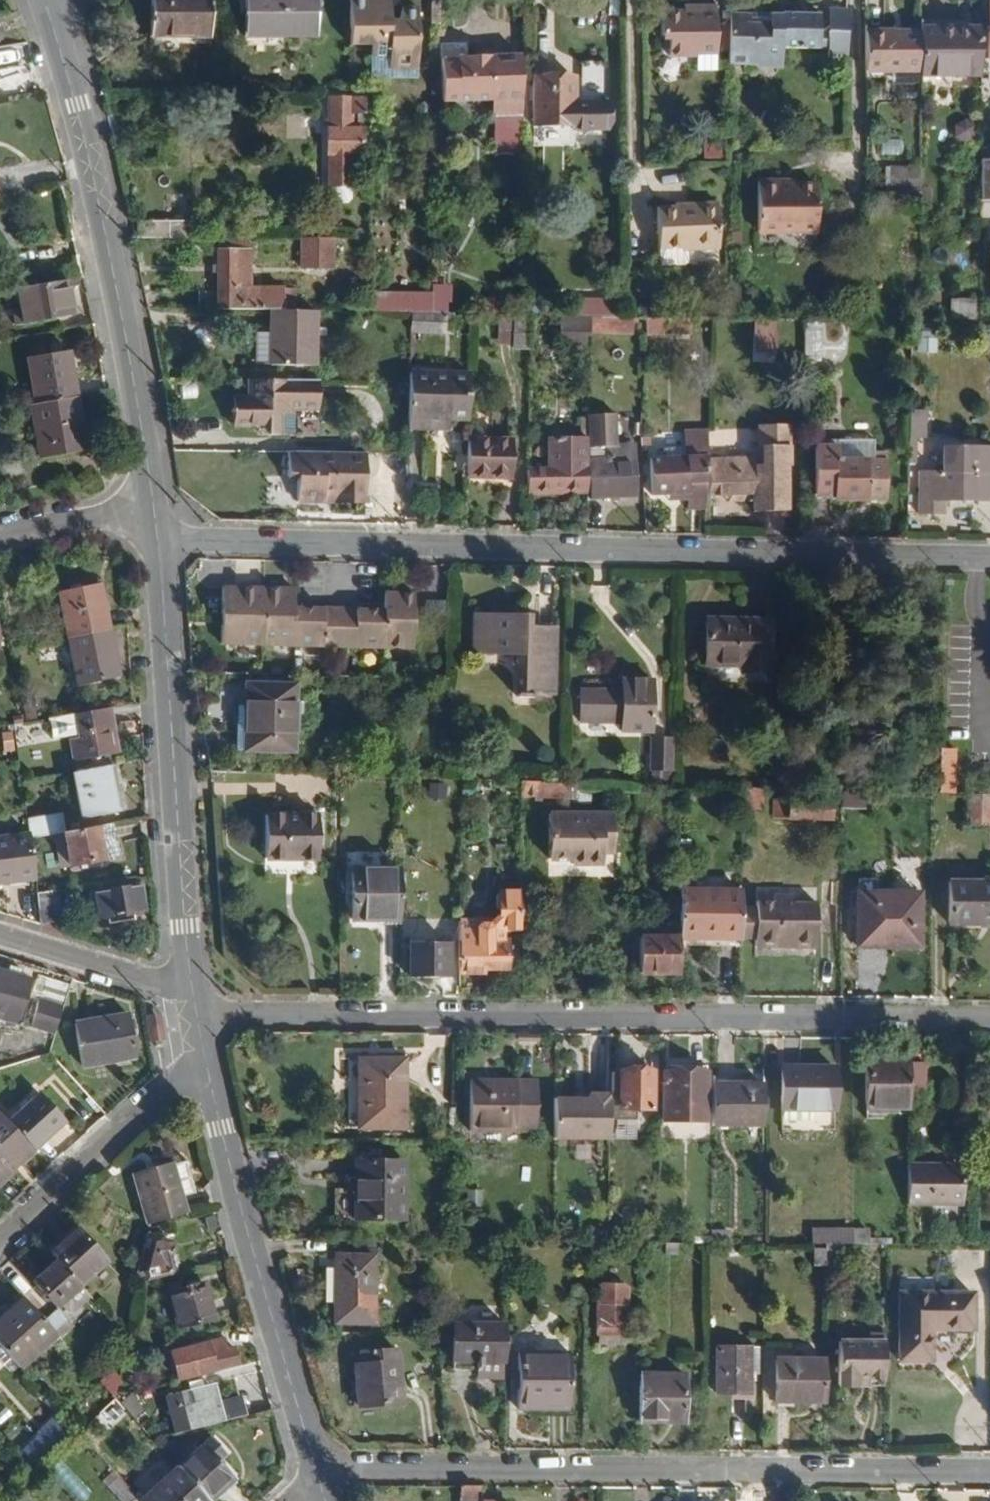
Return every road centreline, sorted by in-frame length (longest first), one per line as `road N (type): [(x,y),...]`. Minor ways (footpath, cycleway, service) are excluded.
road 1 (residential): [(989,561),(198,541),(158,519)]
road 2 (residential): [(989,1016),(194,1011)]
road 3 (residential): [(989,1474),(318,1470)]
road 4 (secondary): [(158,519),(121,295),(77,104),(42,0)]
road 5 (secondary): [(192,990),(158,519)]
road 6 (secondary): [(318,1470),(205,1055)]
road 7 (residential): [(161,1095),(0,1240)]
road 8 (residential): [(0,542),(158,519)]
road 9 (residential): [(141,974),(0,926)]

